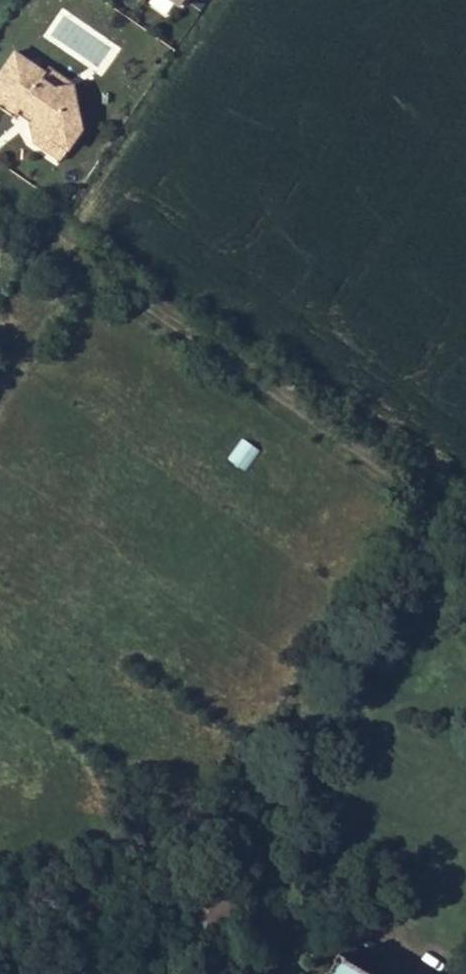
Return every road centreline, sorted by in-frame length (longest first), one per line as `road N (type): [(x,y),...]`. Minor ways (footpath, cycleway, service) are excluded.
road 1 (track): [(465,512),(107,271)]

